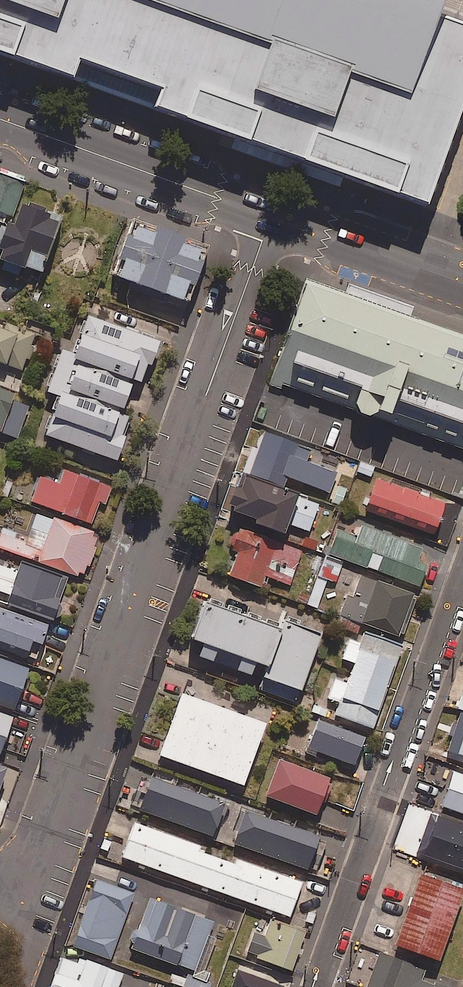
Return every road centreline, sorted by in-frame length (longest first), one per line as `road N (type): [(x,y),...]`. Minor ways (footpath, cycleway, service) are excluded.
road 1 (residential): [(27,888),(268,219)]
road 2 (residential): [(316,986),(462,575)]
road 3 (tertiary): [(268,219),(0,120)]
road 4 (tertiary): [(462,286),(268,219)]

